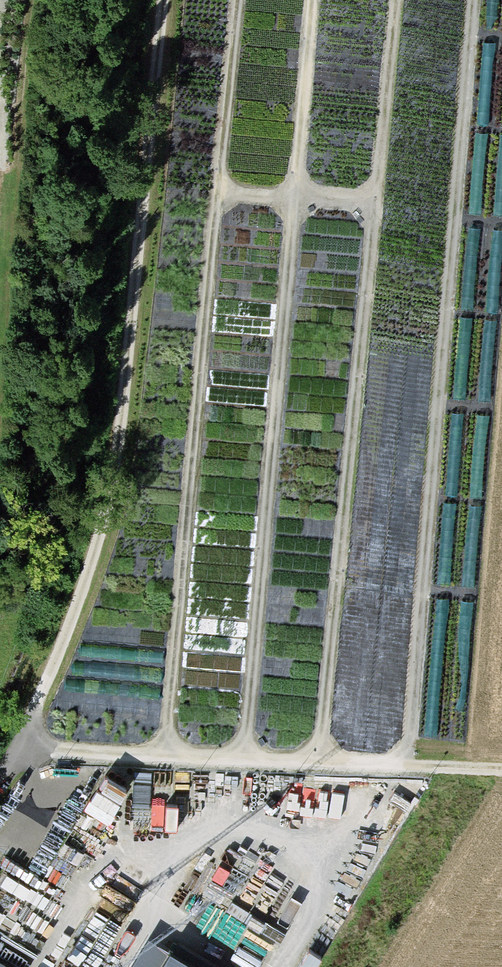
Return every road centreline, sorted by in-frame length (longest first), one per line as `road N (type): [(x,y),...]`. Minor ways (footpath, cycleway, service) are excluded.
road 1 (track): [(501,770),(21,748),(103,511),(159,0)]
road 2 (track): [(399,766),(468,0)]
road 3 (track): [(318,762),(395,0)]
road 4 (track): [(242,758),(310,0)]
road 5 (track): [(160,754),(187,391),(237,0)]
road 6 (track): [(49,0),(0,418)]
road 7 (track): [(214,191),(374,200)]

